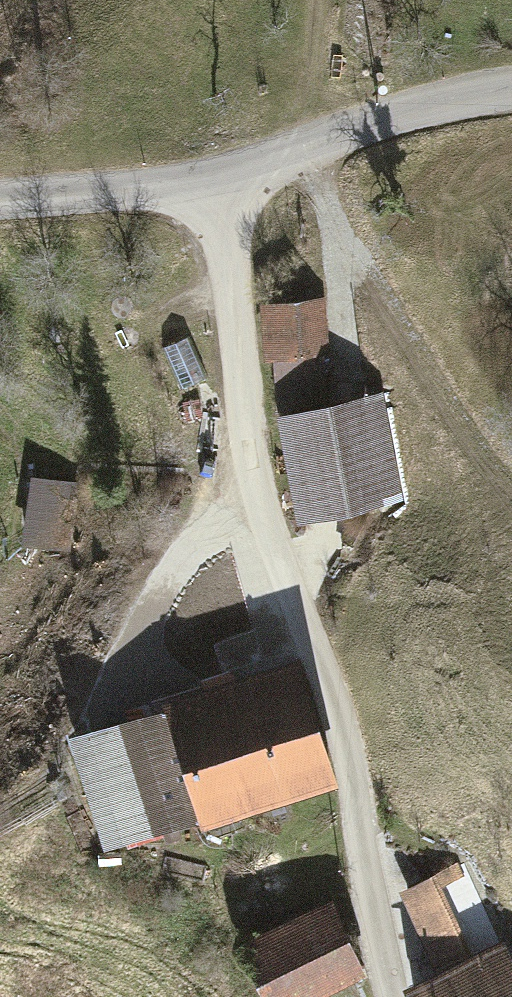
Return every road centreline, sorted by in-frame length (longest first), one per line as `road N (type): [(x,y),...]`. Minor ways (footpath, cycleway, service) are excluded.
road 1 (track): [(213,177),(228,237),(247,426),(268,527),(327,689),(359,828),(383,996)]
road 2 (unclassified): [(0,201),(213,177),(451,99),(511,90)]
road 3 (track): [(319,0),(314,61),(324,138)]

